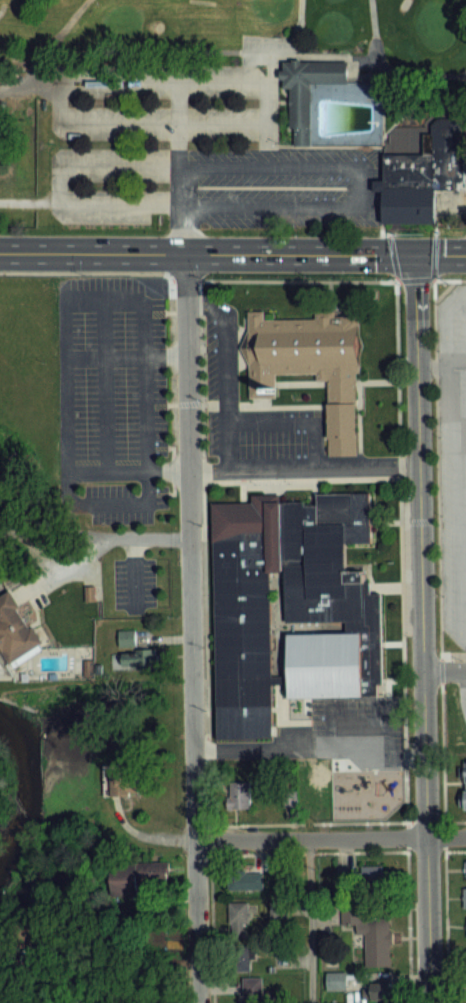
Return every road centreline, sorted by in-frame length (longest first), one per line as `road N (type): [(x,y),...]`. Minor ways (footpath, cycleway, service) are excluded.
road 1 (tertiary): [(415,255),(429,1002)]
road 2 (residential): [(199,1002),(186,255)]
road 3 (secondary): [(465,255),(186,255)]
road 4 (residential): [(427,838),(196,840)]
road 5 (secondary): [(186,255),(0,253)]
road 6 (residential): [(192,539),(48,529)]

